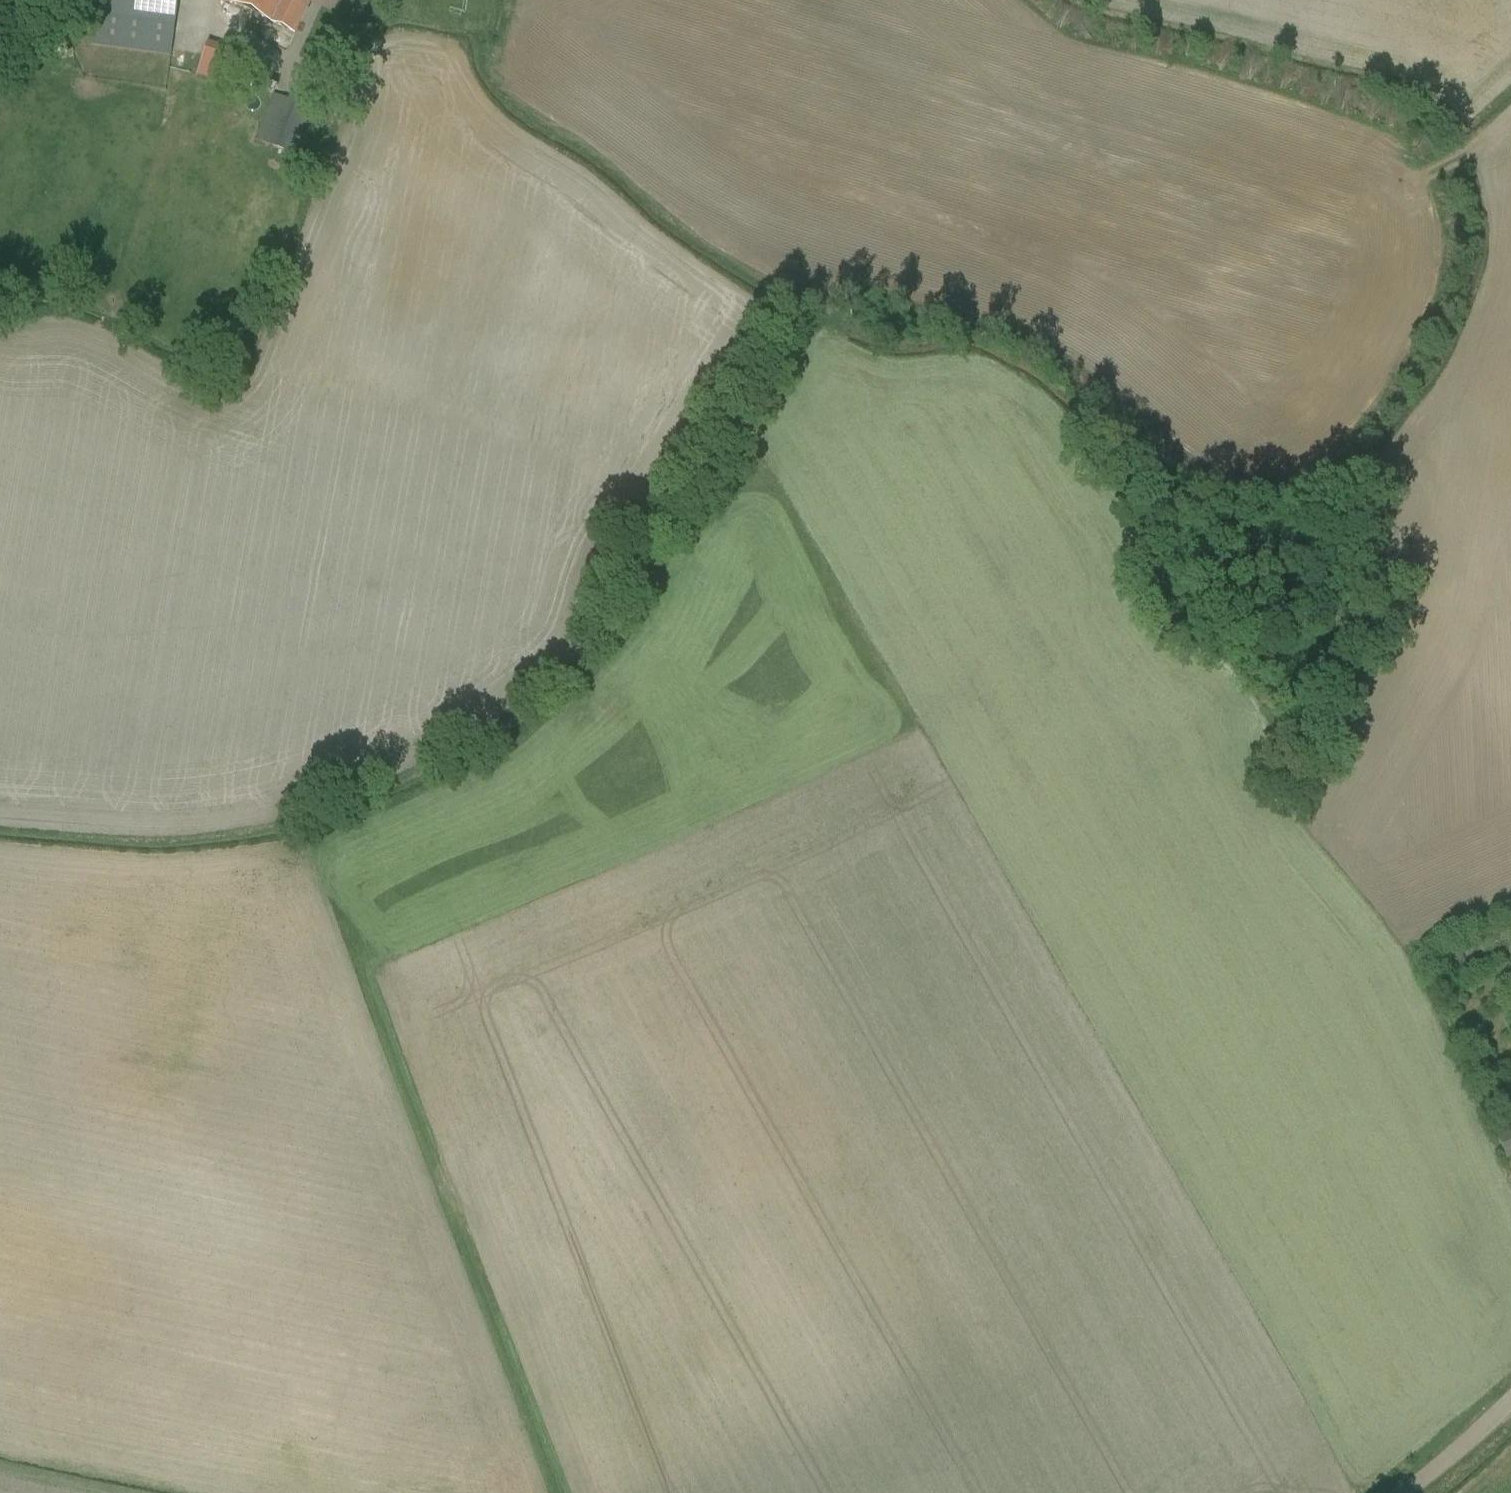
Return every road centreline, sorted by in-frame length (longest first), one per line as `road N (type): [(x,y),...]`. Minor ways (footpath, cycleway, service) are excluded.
road 1 (tertiary): [(1402,1492),(1510,1400)]

